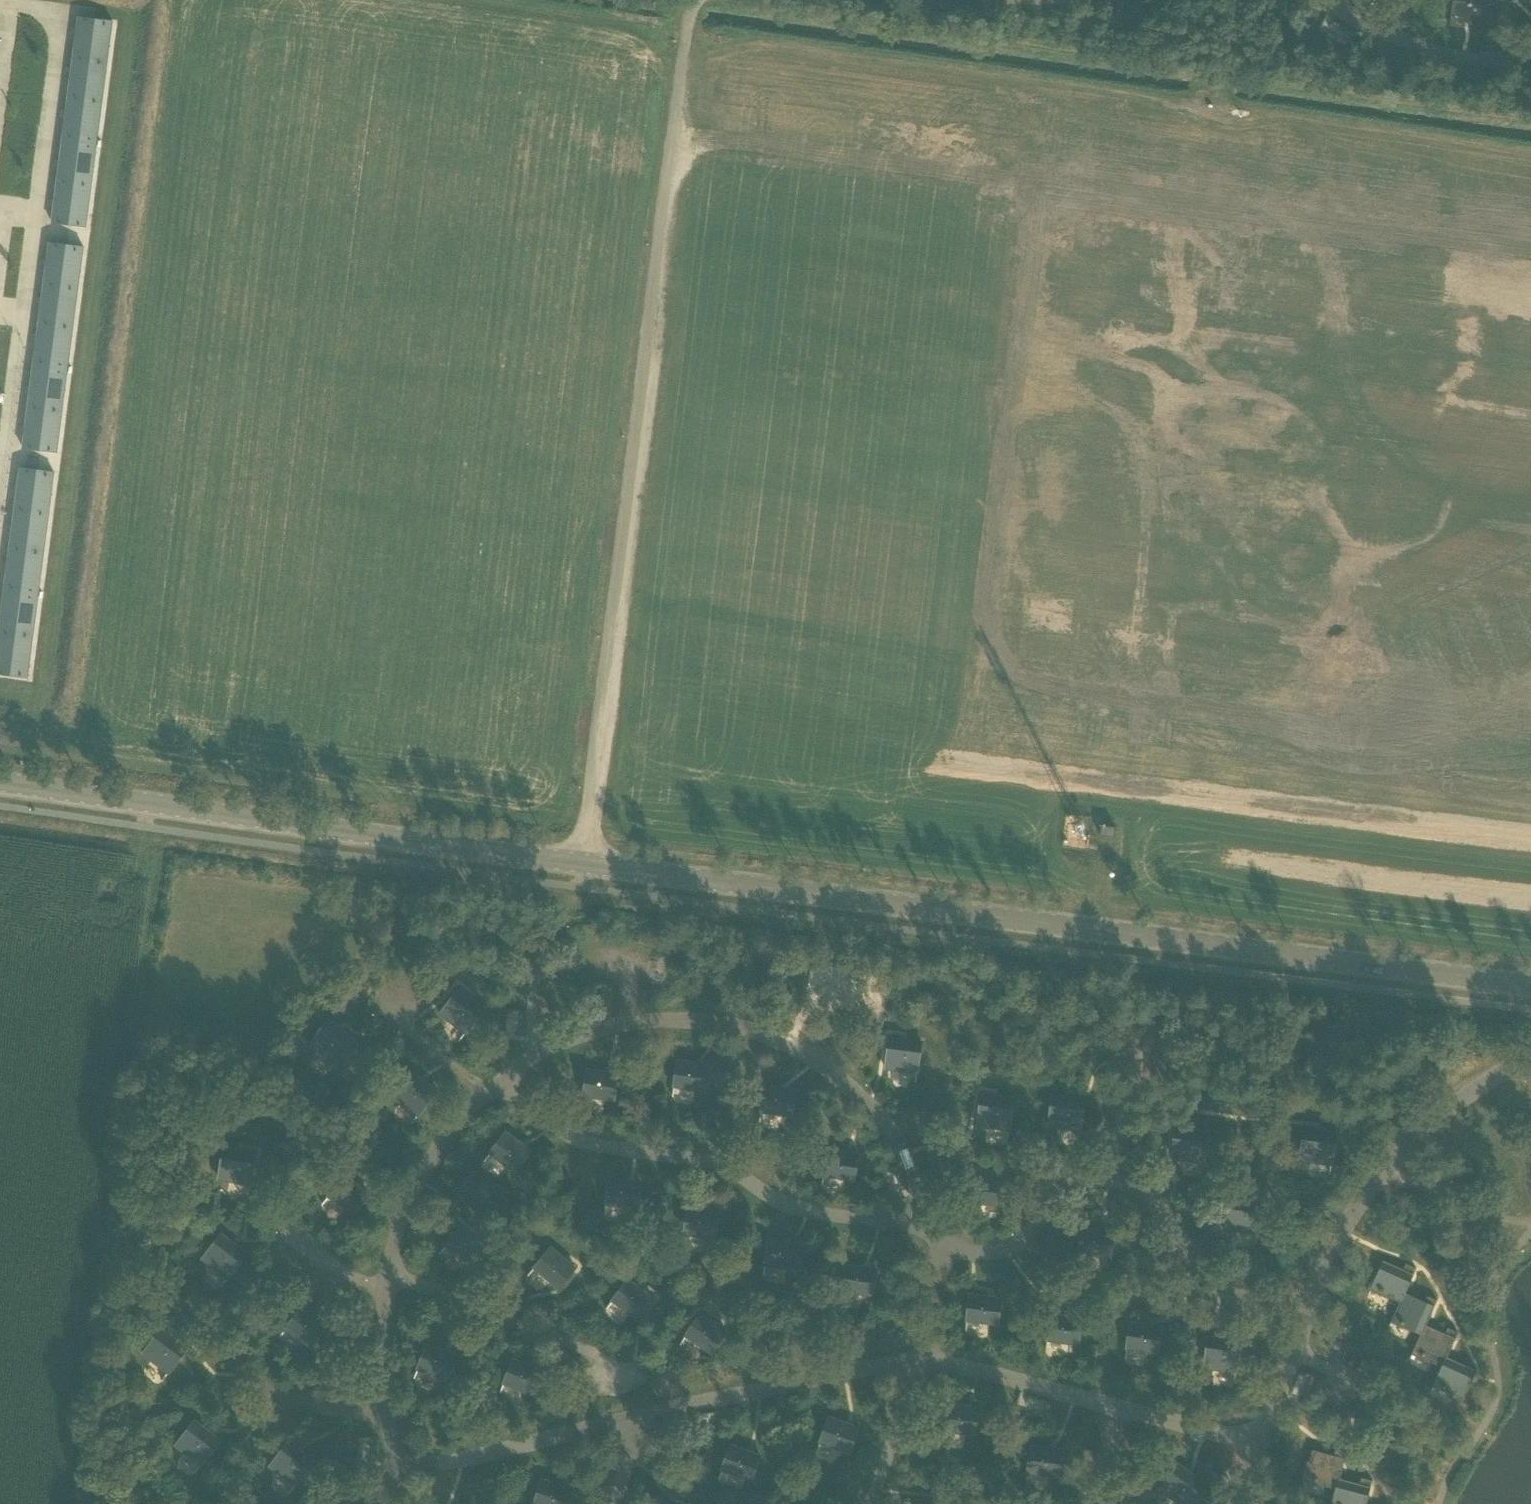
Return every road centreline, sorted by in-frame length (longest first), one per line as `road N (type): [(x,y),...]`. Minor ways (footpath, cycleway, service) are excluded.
road 1 (tertiary): [(1530,986),(579,865)]
road 2 (unclassified): [(579,865),(694,0)]
road 3 (tertiary): [(579,865),(0,784)]

